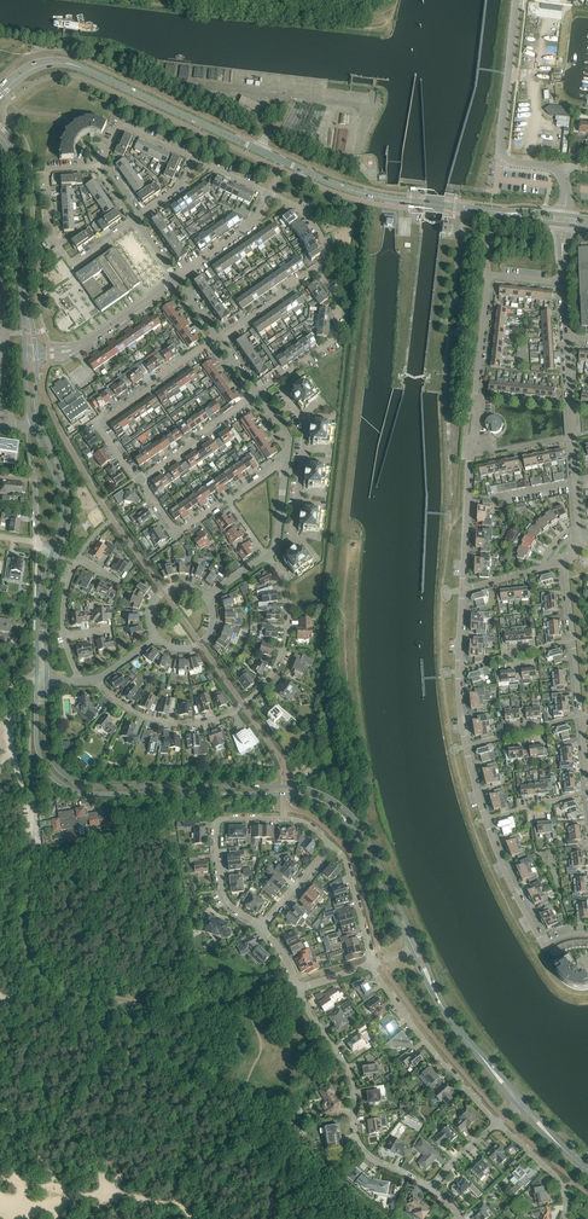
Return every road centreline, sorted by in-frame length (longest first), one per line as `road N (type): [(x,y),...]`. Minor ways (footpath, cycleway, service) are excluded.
road 1 (tertiary): [(36,679),(38,750),(62,785),(100,795),(294,795),(323,804),(358,837),(411,949)]
road 2 (tertiary): [(418,946),(365,832),(343,807),(296,787),(83,785),(53,762),(46,681)]
road 3 (residential): [(462,589),(489,275),(563,282)]
road 4 (tertiary): [(444,205),(337,185),(101,77)]
road 5 (residential): [(96,678),(129,708),(173,725),(239,709),(273,669),(289,631),(287,593),(267,555)]
road 6 (track): [(29,798),(26,919),(36,963),(61,986),(144,1005)]
road 7 (residential): [(297,986),(349,1069),(361,1149),(431,1190)]
road 8 (track): [(288,1218),(264,1159),(218,1099),(144,1031)]
road 9 (residential): [(260,925),(225,893),(220,822),(293,819),(331,845)]
road 10 (tertiary): [(36,350),(18,154),(0,125)]
road 11 (residential): [(136,220),(79,261),(55,241),(48,172),(99,164)]
road 12 (residential): [(141,481),(98,425),(218,338)]
road 13 (residential): [(560,172),(502,158),(518,0)]
road 14 (tertiary): [(0,138),(14,170),(26,353)]
road 15 (residential): [(497,1123),(371,965)]
road 16 (residential): [(579,525),(567,336)]
road 17 (residential): [(257,393),(335,334),(339,301),(315,267)]
road 18 (residential): [(141,481),(257,393)]
road 19 (tertiary): [(60,555),(69,522),(67,486),(41,421)]
road 20 (residential): [(544,947),(486,820)]
road 21 (track): [(144,1005),(187,1007),(280,988)]
road 22 (tertiary): [(33,424),(62,502),(53,551)]
road 23 (tertiary): [(53,551),(39,594),(36,679)]
road 24 (residential): [(331,845),(344,858),(371,965)]
road 25 (residential): [(176,278),(249,226),(270,194)]
road 26 (tertiary): [(46,681),(48,597),(60,555)]
road 27 (residential): [(228,499),(177,533),(141,481)]
road 28 (residential): [(565,1218),(563,1186),(497,1123)]
road 29 (residential): [(194,159),(124,126),(99,164)]
road 30 (residential): [(466,746),(583,714)]
road 31 (residential): [(218,338),(315,267)]

